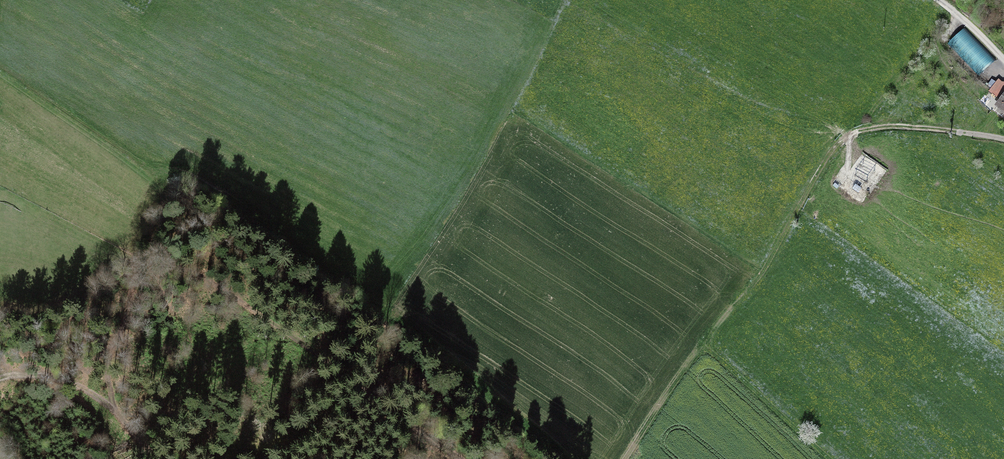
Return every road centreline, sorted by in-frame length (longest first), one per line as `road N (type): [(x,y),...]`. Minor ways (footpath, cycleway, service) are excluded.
road 1 (track): [(458,458),(326,374),(276,326),(214,299),(164,250),(168,196),(0,74)]
road 2 (track): [(703,344),(766,268),(841,142),(905,127),(1003,139)]
road 3 (track): [(165,458),(105,409),(139,271),(164,250)]
road 4 (track): [(829,458),(703,344)]
road 5 (track): [(625,458),(703,344)]

